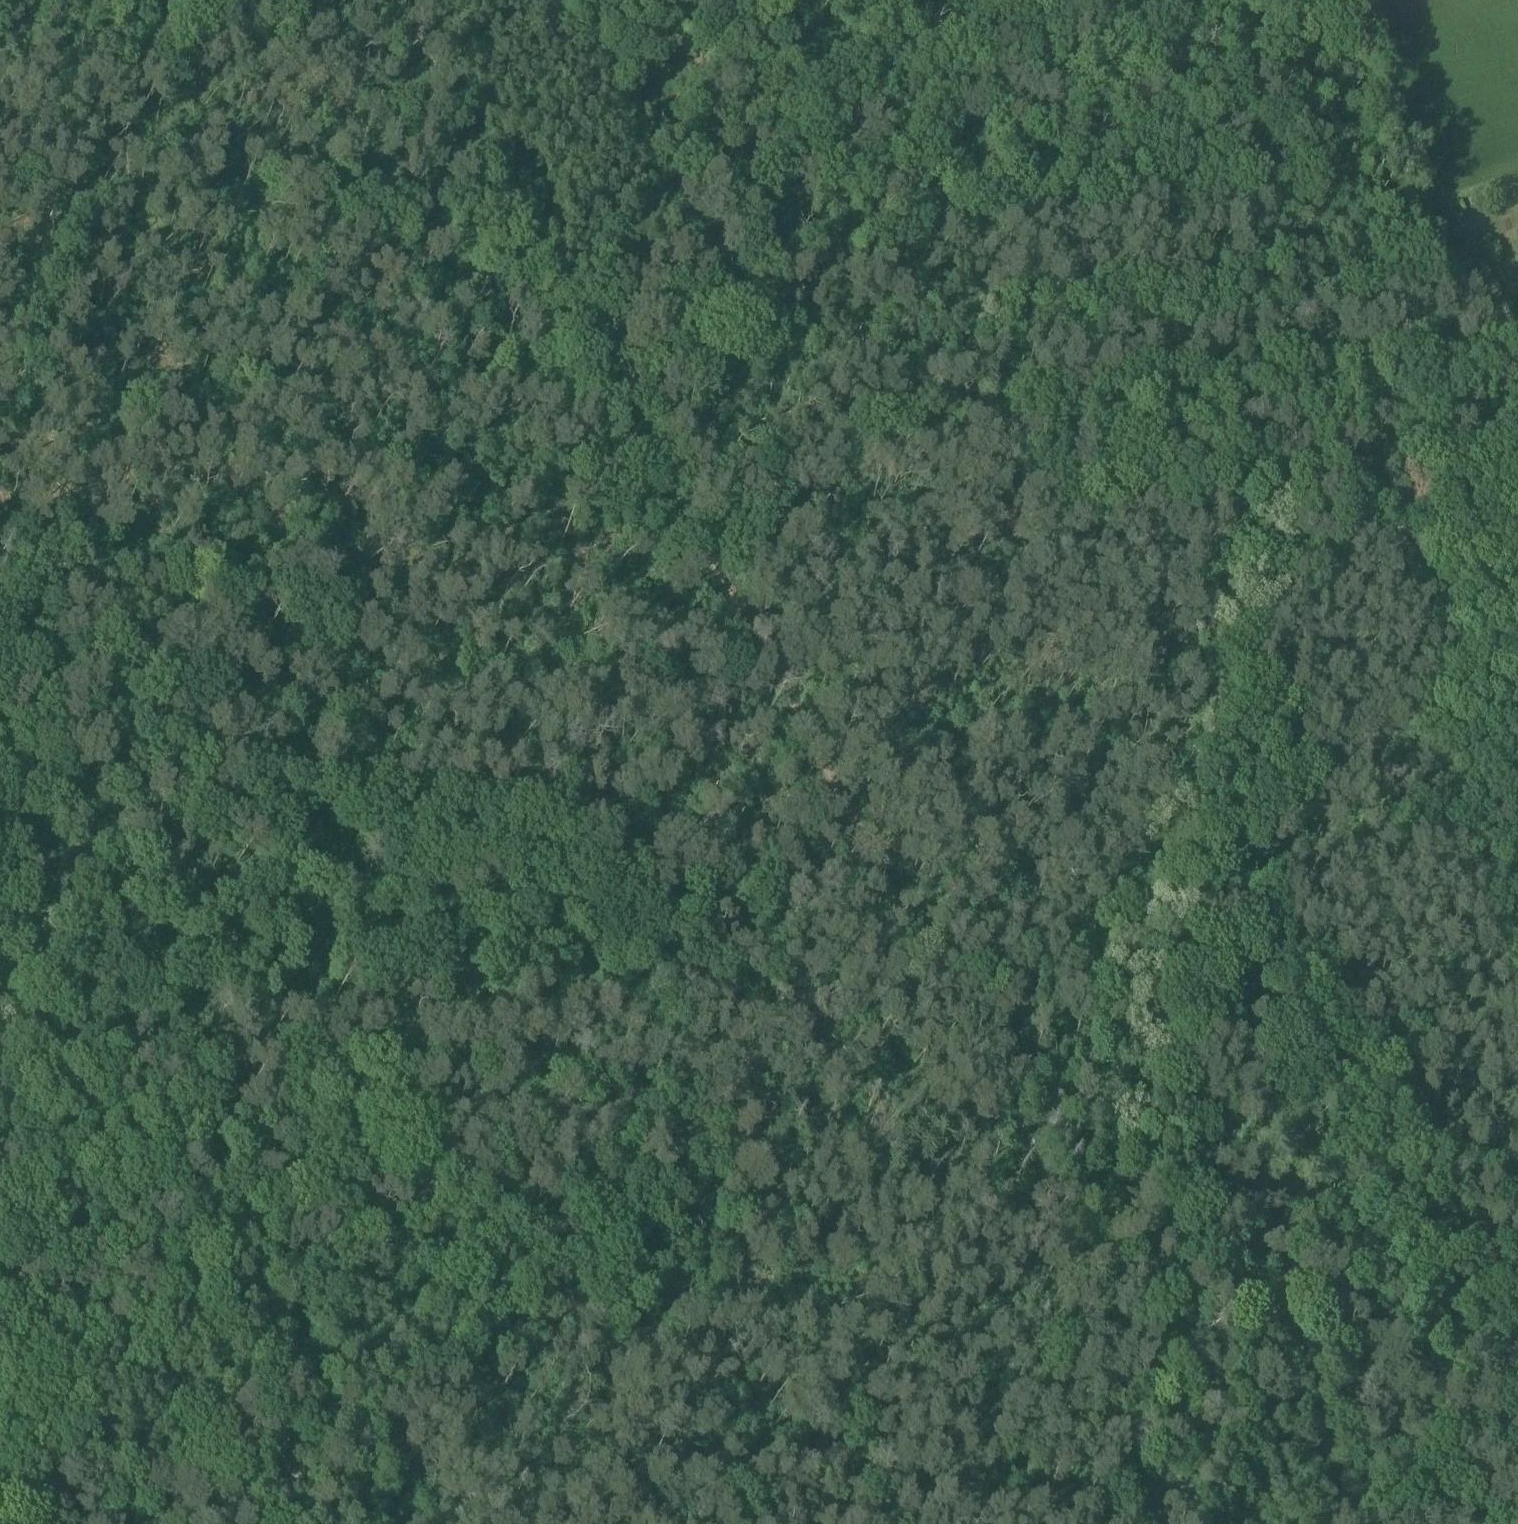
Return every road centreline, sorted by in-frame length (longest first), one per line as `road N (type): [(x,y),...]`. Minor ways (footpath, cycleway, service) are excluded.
road 1 (track): [(400,0),(1245,1523)]
road 2 (track): [(0,987),(323,1523)]
road 3 (track): [(1344,0),(1517,343)]

